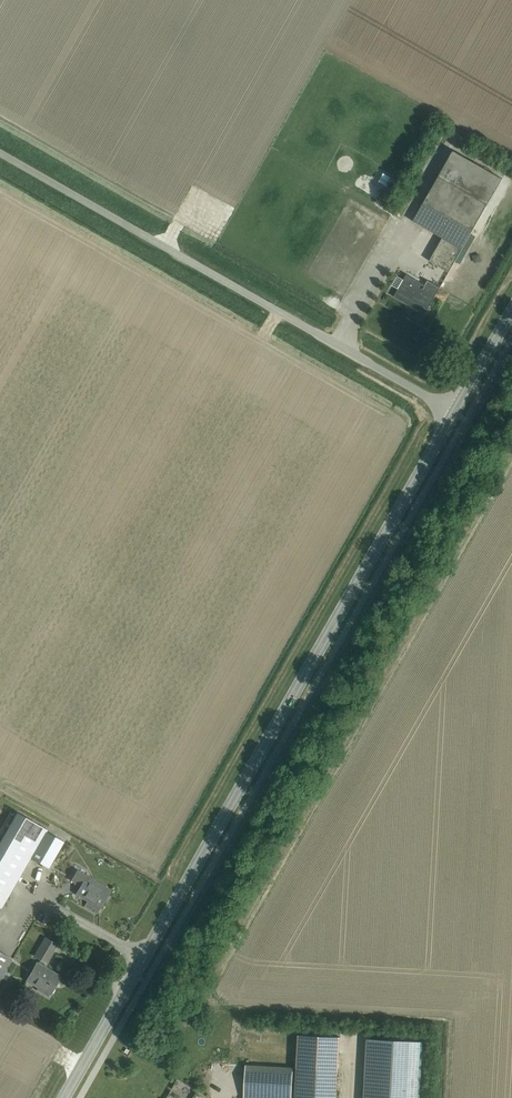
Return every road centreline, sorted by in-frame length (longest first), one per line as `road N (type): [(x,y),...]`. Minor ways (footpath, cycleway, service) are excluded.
road 1 (tertiary): [(64,1097),(452,413)]
road 2 (unclassified): [(0,154),(452,413)]
road 3 (tertiary): [(452,413),(511,308)]

